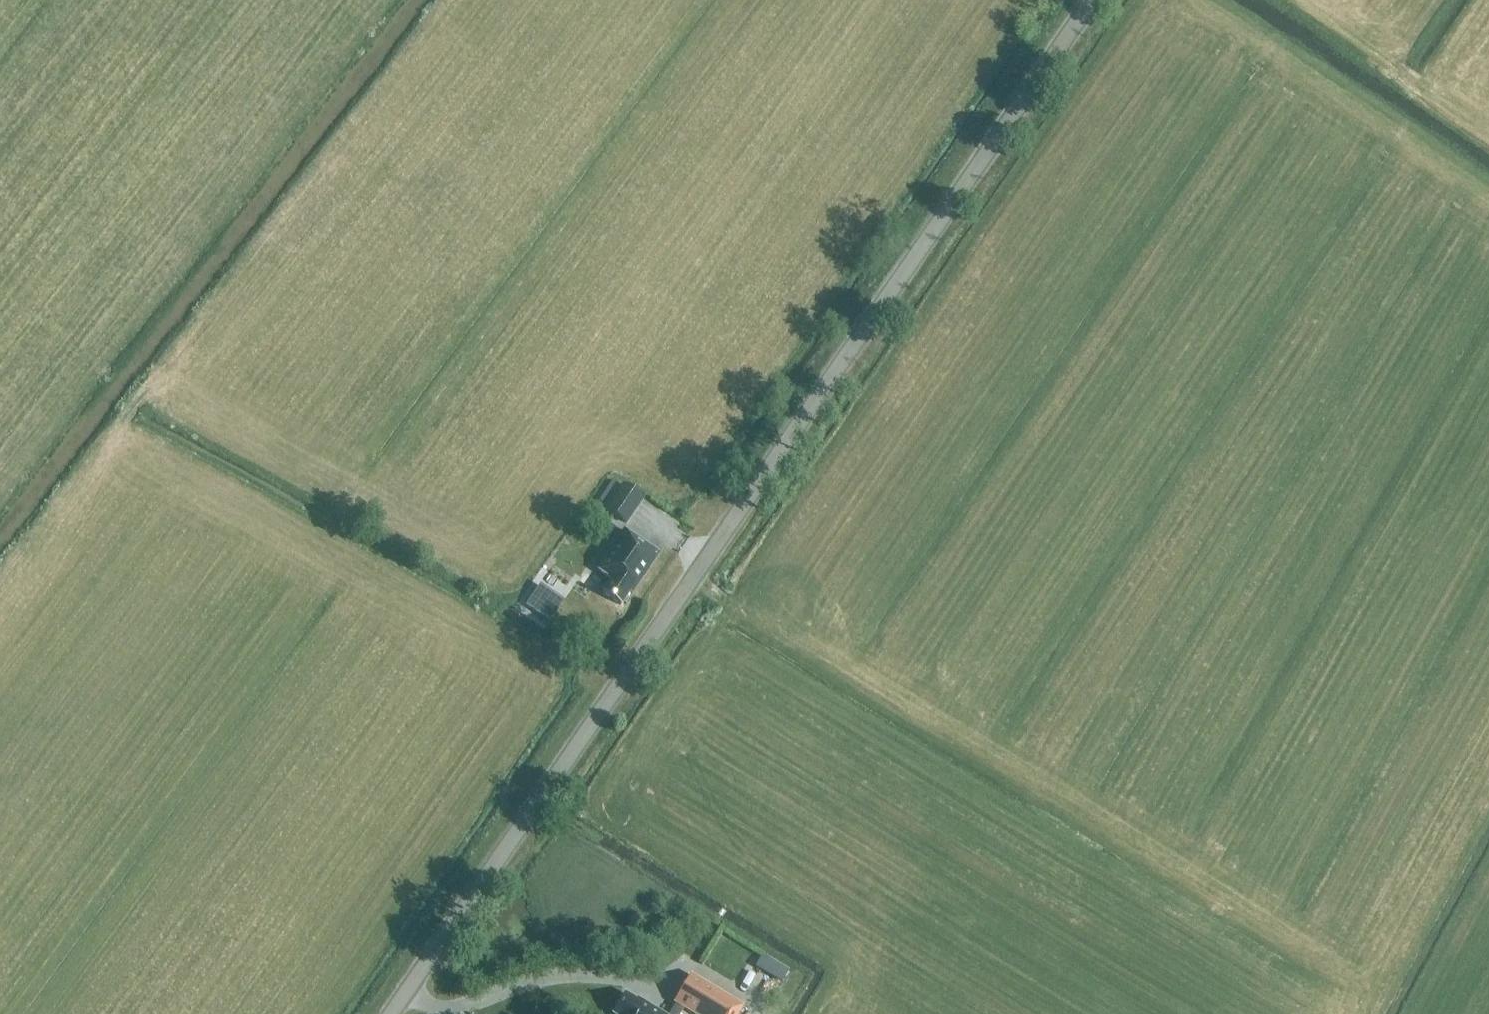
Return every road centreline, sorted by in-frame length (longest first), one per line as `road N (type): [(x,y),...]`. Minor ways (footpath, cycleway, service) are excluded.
road 1 (unclassified): [(392,1013),(1095,0)]

